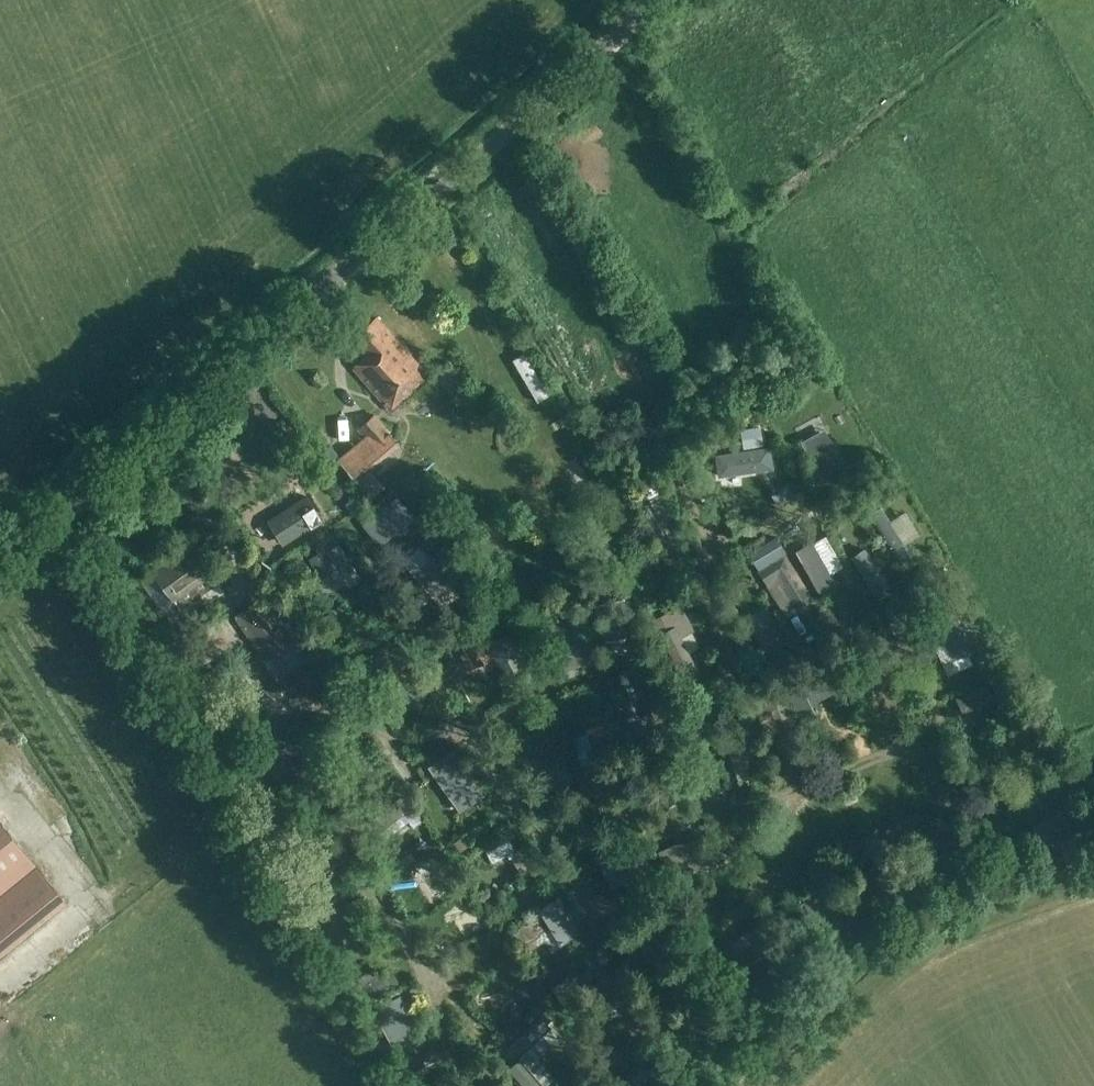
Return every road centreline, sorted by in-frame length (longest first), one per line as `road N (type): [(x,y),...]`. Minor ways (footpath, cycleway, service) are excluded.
road 1 (unclassified): [(0,566),(659,0)]

